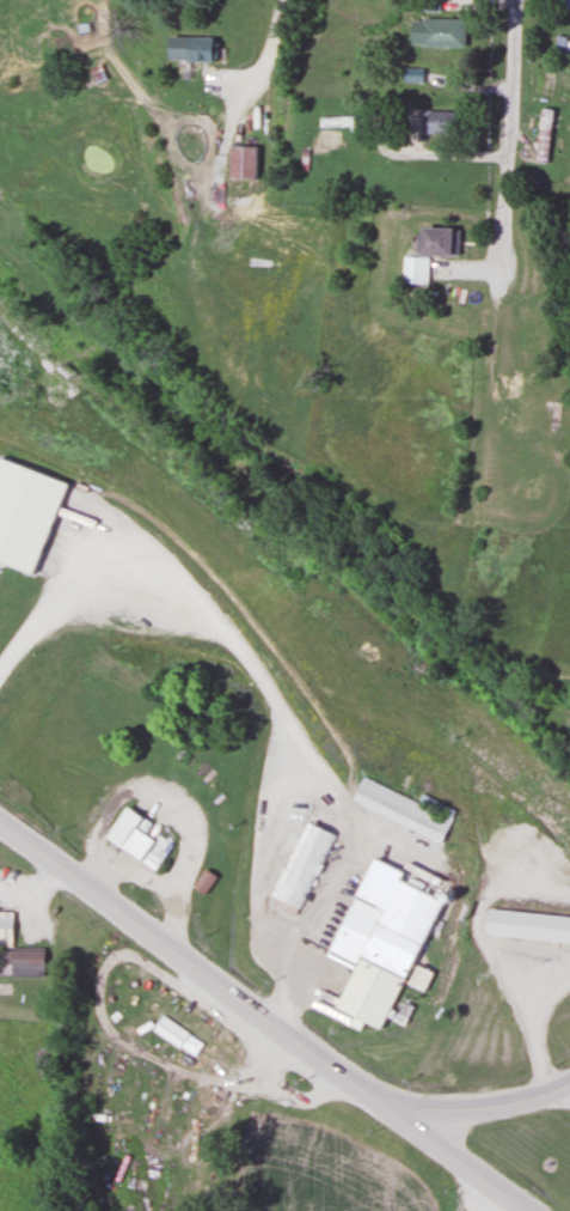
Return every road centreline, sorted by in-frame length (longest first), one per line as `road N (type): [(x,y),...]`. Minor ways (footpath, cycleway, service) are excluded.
road 1 (primary): [(0,820),(387,1109)]
road 2 (residential): [(496,284),(514,0)]
road 3 (primary): [(387,1109),(483,1109),(569,1082)]
road 4 (primary): [(387,1109),(527,1210)]

